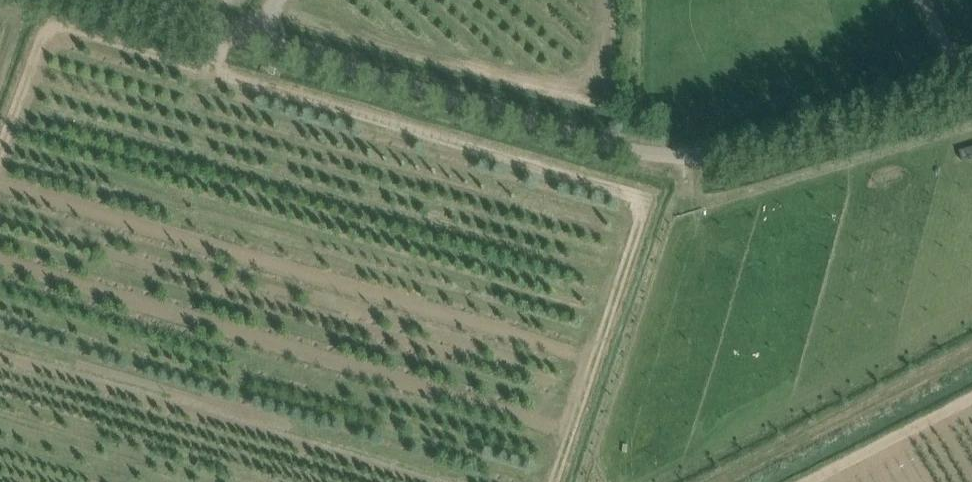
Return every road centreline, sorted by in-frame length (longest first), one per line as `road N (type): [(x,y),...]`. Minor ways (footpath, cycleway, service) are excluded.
road 1 (unclassified): [(971,91),(745,151),(685,155),(621,146),(244,35)]
road 2 (track): [(737,481),(971,358)]
road 3 (unclassified): [(244,35),(124,0)]

